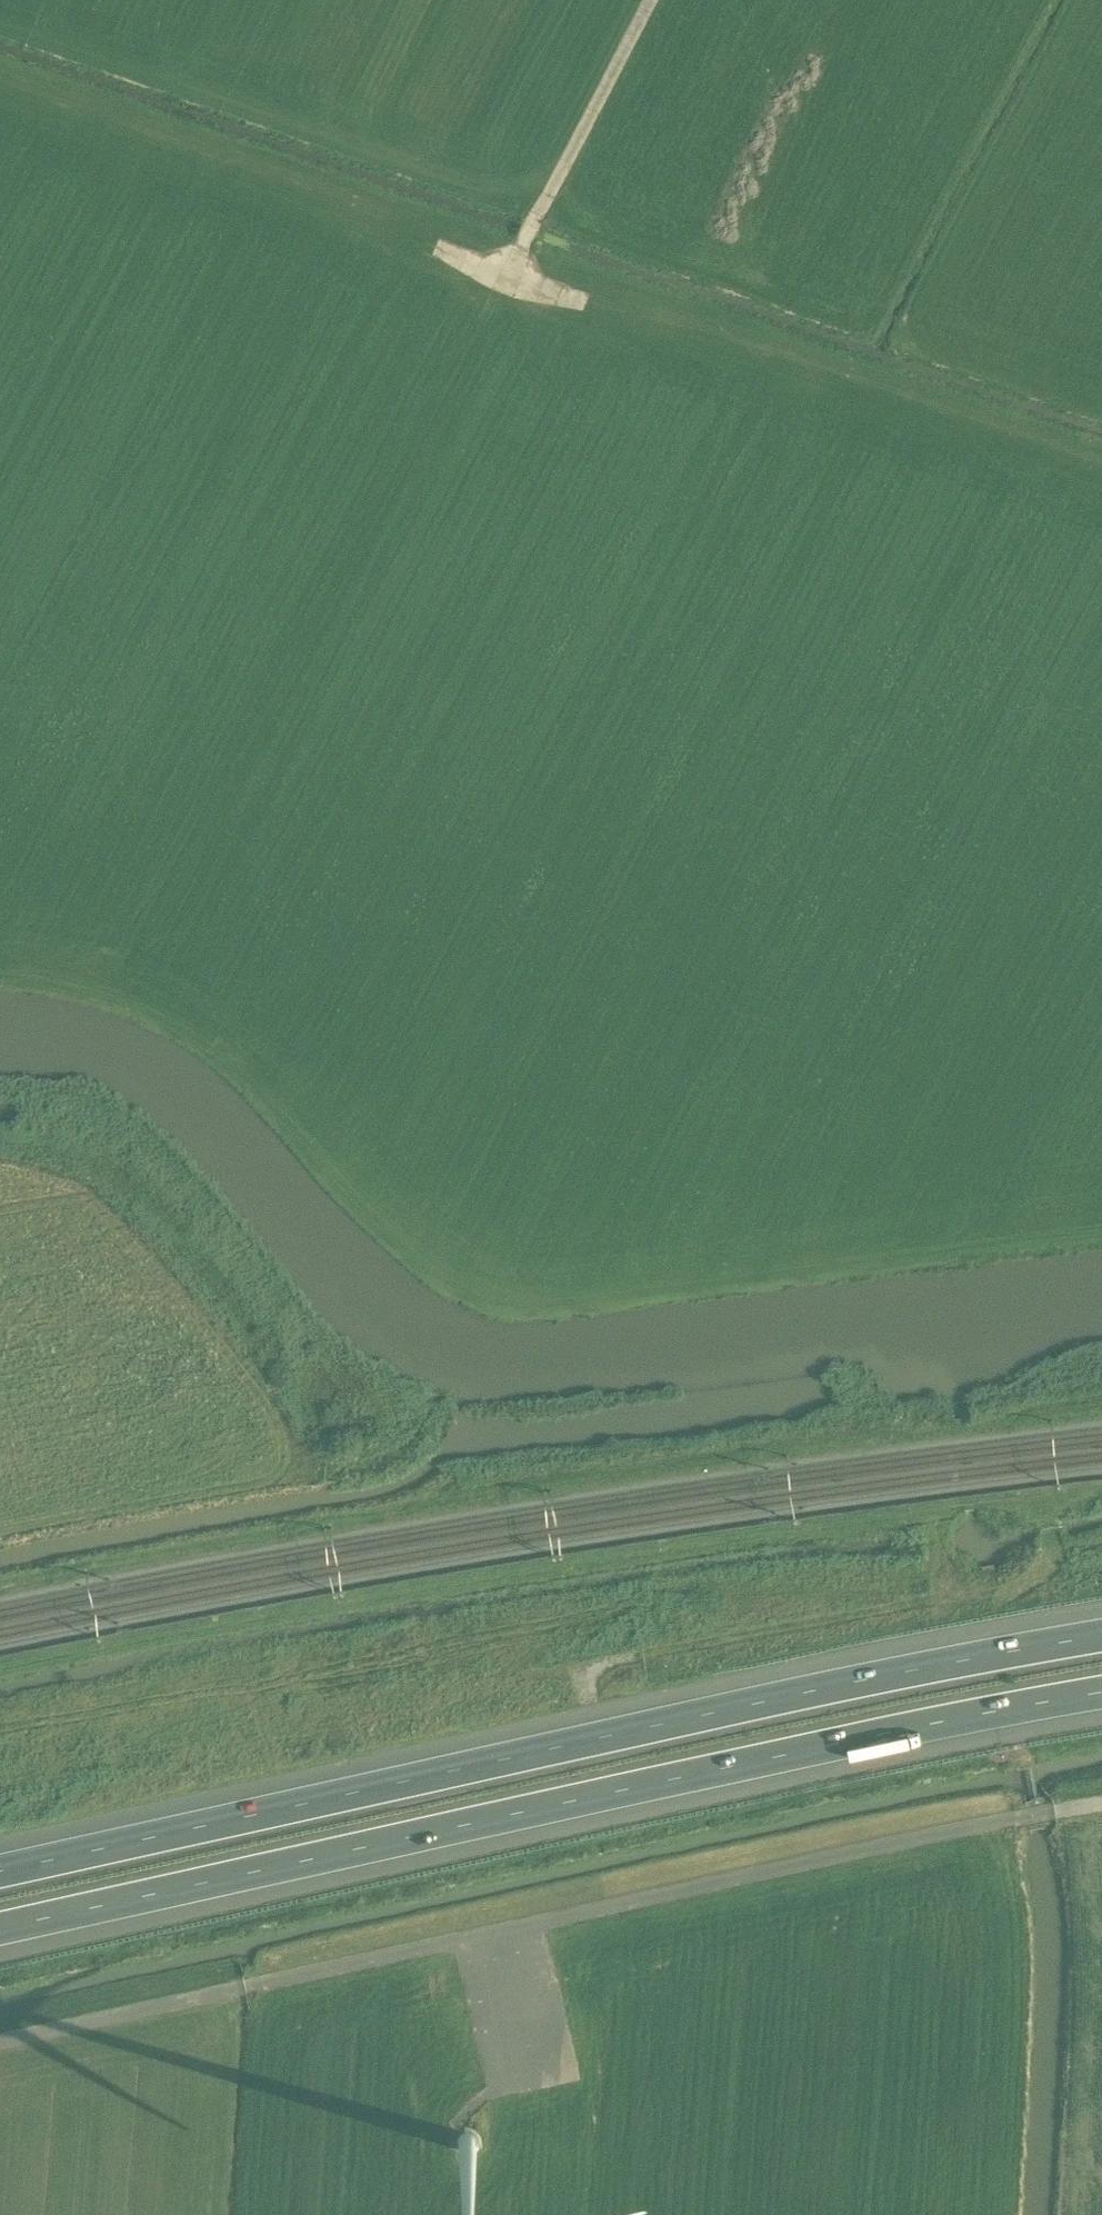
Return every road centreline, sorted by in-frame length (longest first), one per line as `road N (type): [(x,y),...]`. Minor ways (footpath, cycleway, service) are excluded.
road 1 (motorway): [(0,1928),(1101,1692)]
road 2 (motorway): [(1101,1636),(0,1871)]

